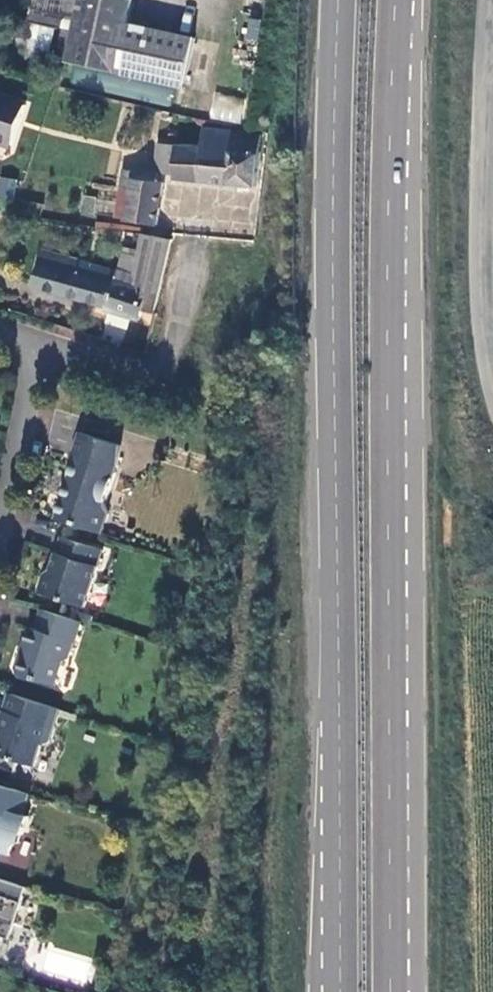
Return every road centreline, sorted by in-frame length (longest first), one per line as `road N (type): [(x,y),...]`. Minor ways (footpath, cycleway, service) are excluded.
road 1 (trunk): [(415,991),(410,609),(389,134)]
road 2 (trunk): [(390,991),(389,134)]
road 3 (trunk): [(338,0),(340,727)]
road 4 (unclassified): [(492,383),(482,275),(492,0)]
road 5 (trunk): [(340,727),(321,991)]
road 6 (trunk): [(340,727),(340,991)]
road 7 (residential): [(40,342),(138,368),(167,367),(196,240)]
road 8 (residential): [(40,342),(0,506)]
road 9 (trunk): [(389,134),(395,0)]

